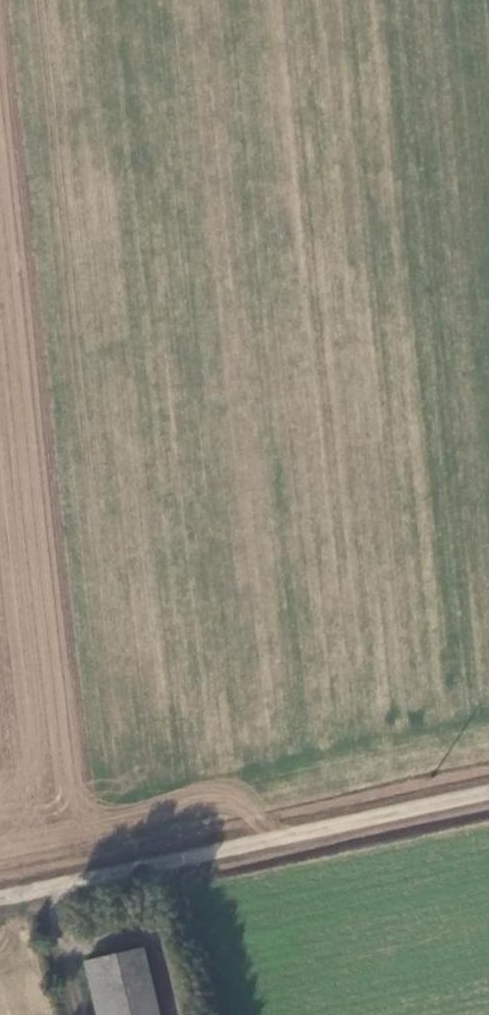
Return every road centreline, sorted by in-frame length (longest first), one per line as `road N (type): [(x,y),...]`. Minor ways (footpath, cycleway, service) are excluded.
road 1 (unclassified): [(0,888),(488,782)]

